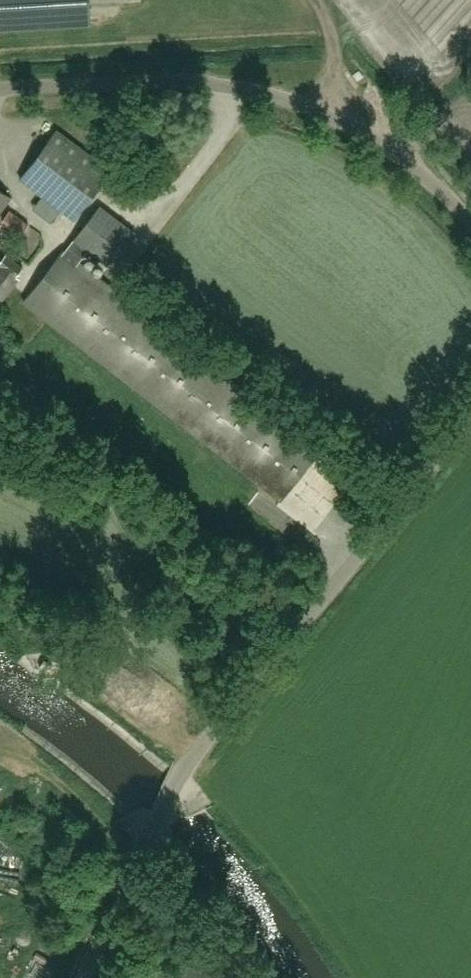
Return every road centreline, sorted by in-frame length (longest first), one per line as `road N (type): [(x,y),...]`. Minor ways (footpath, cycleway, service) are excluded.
road 1 (unclassified): [(81,977),(185,767),(470,421)]
road 2 (unclassified): [(470,220),(381,117),(334,96),(223,76),(0,78)]

